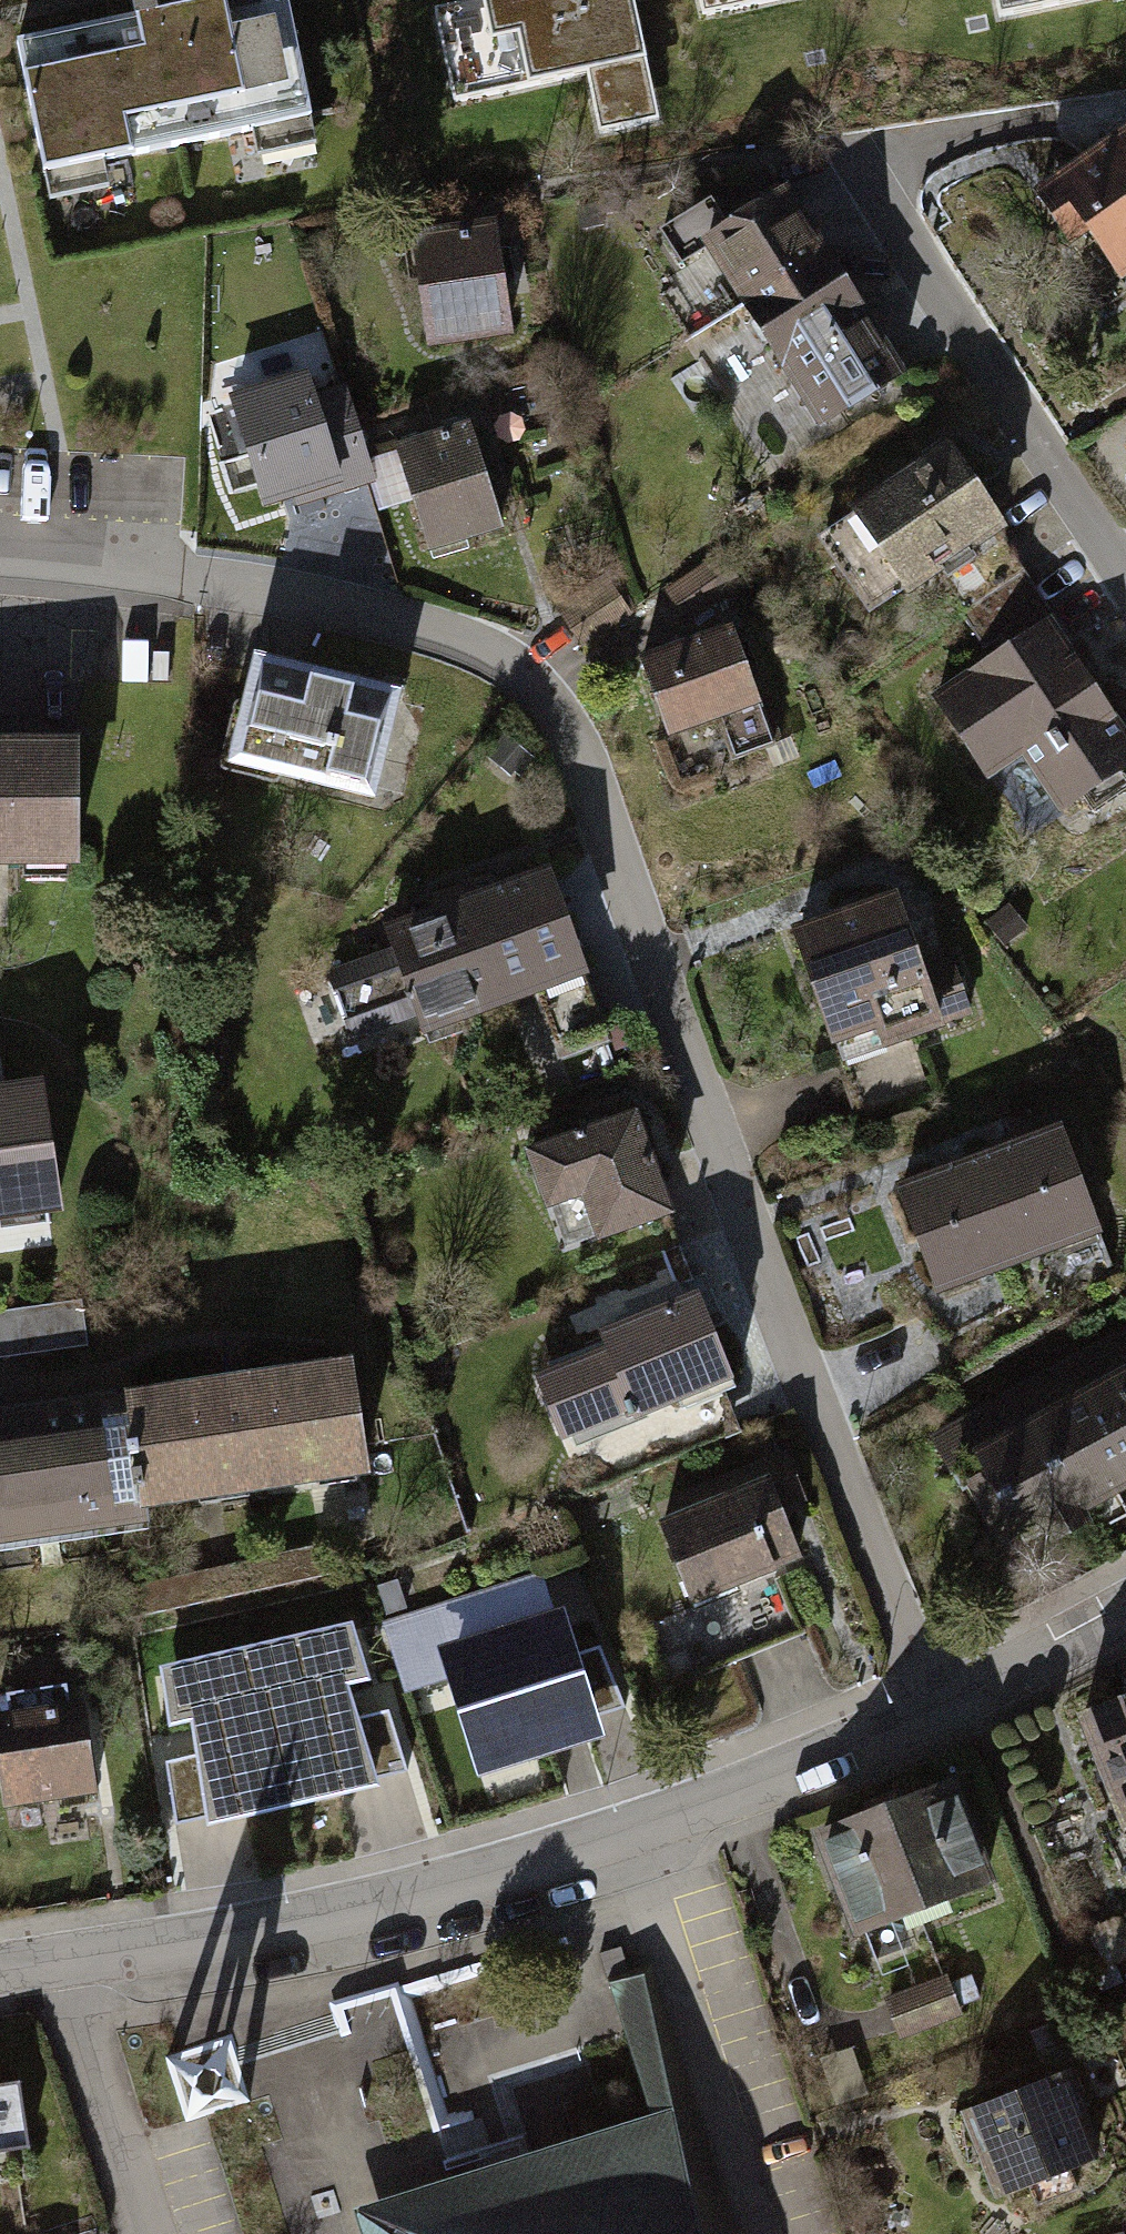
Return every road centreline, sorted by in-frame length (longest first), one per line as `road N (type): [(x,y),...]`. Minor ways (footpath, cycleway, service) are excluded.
road 1 (residential): [(0,566),(54,567),(288,611),(508,683),(561,722),(589,775),(936,1710)]
road 2 (residential): [(936,1710),(630,1837),(396,1905),(264,1937),(0,1974)]
road 3 (residential): [(862,173),(1125,574)]
road 4 (residential): [(1125,1609),(936,1710)]

